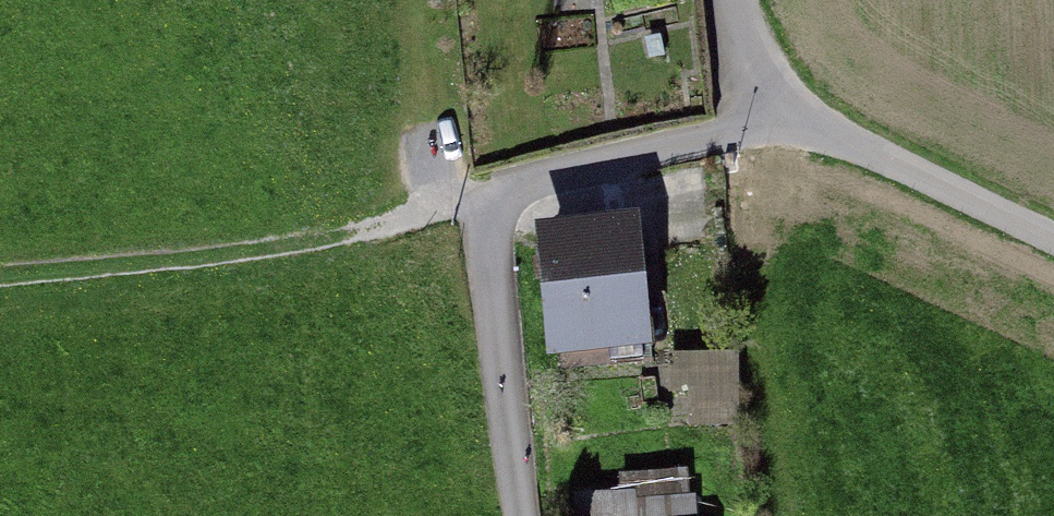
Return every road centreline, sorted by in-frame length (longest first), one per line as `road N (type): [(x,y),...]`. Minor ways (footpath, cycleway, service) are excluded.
road 1 (residential): [(797,117),(515,186),(499,208),(485,246),(526,515)]
road 2 (track): [(0,266),(499,208)]
road 3 (unclassified): [(797,117),(1053,240)]
road 4 (unclassified): [(731,0),(757,74),(797,117)]

